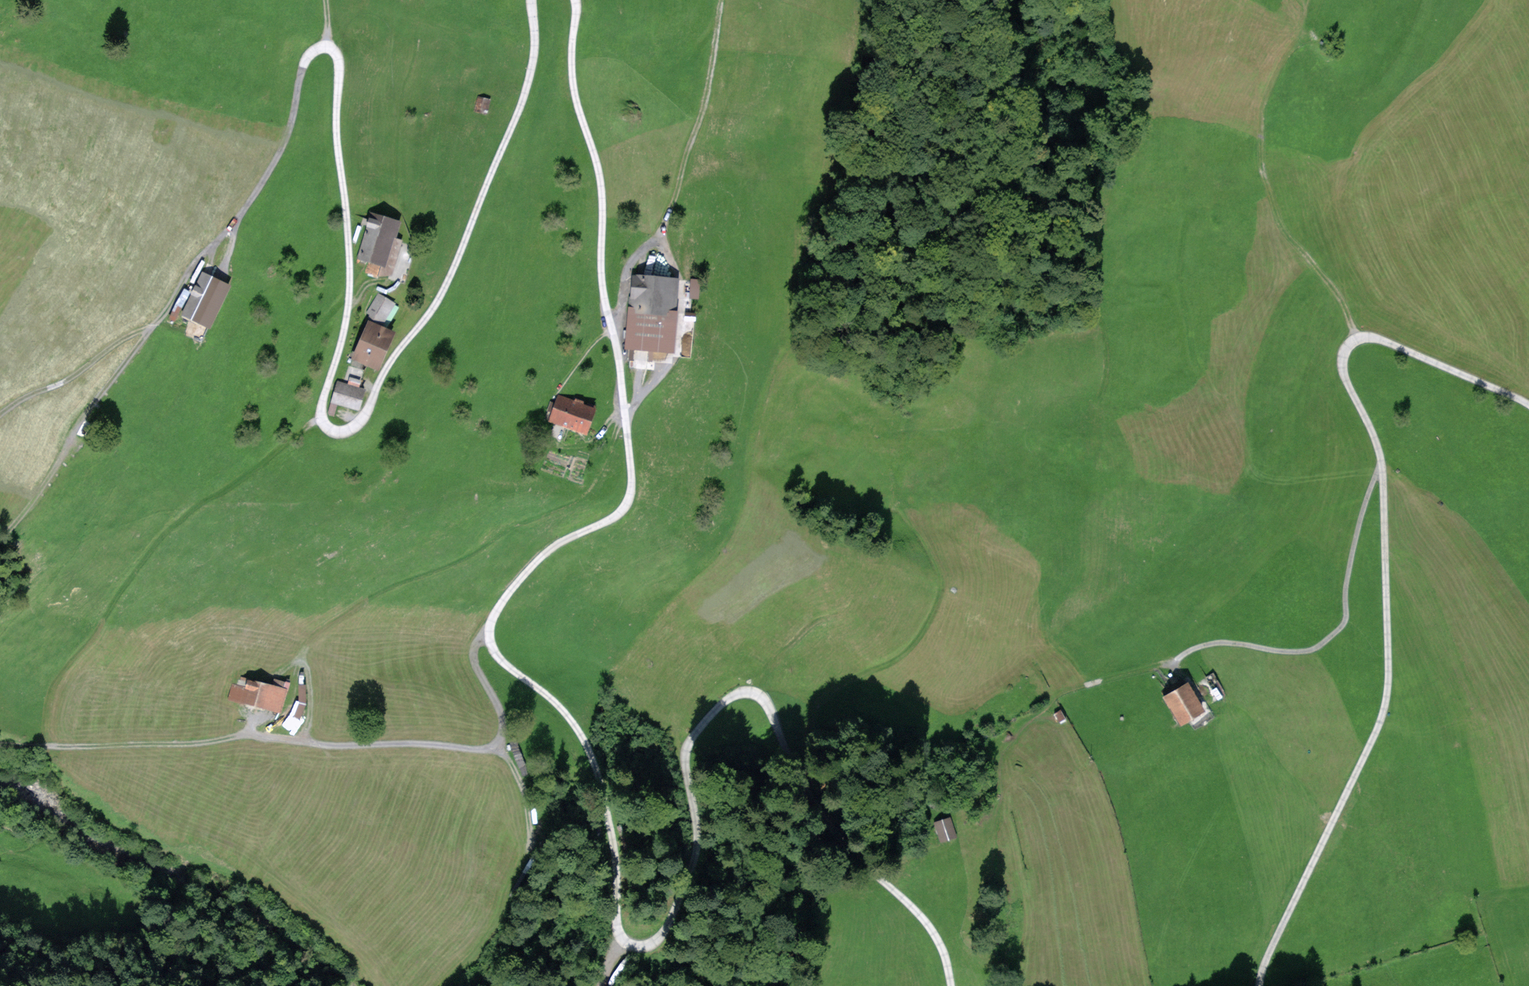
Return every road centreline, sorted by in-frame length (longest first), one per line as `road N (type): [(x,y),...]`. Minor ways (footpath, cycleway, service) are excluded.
road 1 (unclassified): [(952,985),(941,946),(919,915),(852,859),(800,788),(770,710),(748,691),(720,701),(692,737),(685,767),(695,868),(663,936),(655,945),(630,945),(619,930),(594,758),(561,706),(490,647),(491,621),(507,593),(552,548),(619,513),(631,485),(601,277),(598,166),(574,92),(575,0)]
road 2 (unclassified): [(531,0),(527,87),(463,247),(434,307),(393,356),(366,413),(345,432),(319,416),(344,336),(350,282),(336,127),(340,62),(327,46),(304,64),(291,124)]
road 3 (unclassified): [(1528,405),(1371,337),(1348,346),(1344,376),(1382,464),(1390,684),(1258,985)]
road 4 (track): [(319,416),(147,553),(56,681),(42,744)]
road 5 (track): [(306,663),(311,644),(397,581),(472,555),(505,531),(583,497),(603,472),(624,410)]
road 6 (track): [(615,344),(626,271),(664,229),(703,106),(720,0)]
road 7 (track): [(1382,464),(1346,576),(1341,628),(1310,649),(1227,642),(1193,649),(1172,679)]
road 8 (track): [(1357,338),(1340,300),(1284,233),(1264,175),(1265,101),(1301,38)]
road 9 (track): [(442,985),(506,918),(532,849),(510,760),(496,746)]
road 10 (track): [(154,325),(0,543)]
road 11 (track): [(496,746),(337,746),(245,735)]
road 12 (track): [(291,124),(262,185),(193,264),(154,325)]
road 13 (track): [(42,744),(198,743),(245,735)]
road 14 (track): [(154,325),(0,415)]
road 15 (track): [(488,633),(472,659),(502,712),(496,746)]

